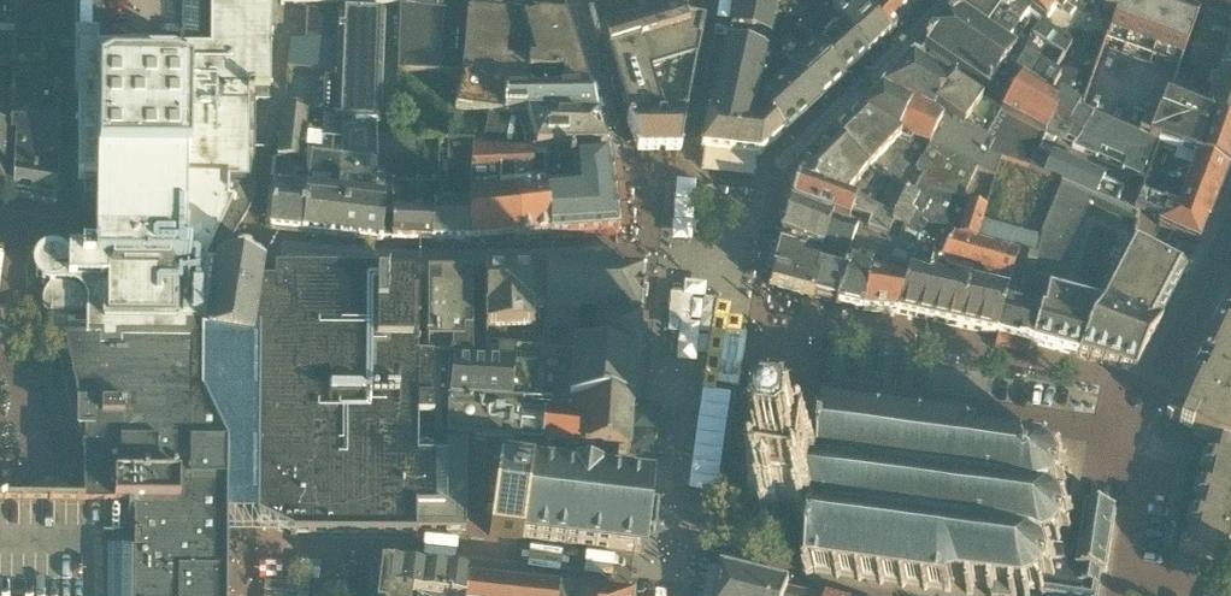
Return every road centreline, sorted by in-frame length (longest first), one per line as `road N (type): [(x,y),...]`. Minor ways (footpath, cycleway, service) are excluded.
road 1 (residential): [(824,390),(1132,426)]
road 2 (residential): [(1132,426),(1230,218)]
road 3 (residential): [(1168,595),(1132,584),(1147,557),(1149,513),(1147,468),(1132,426)]

